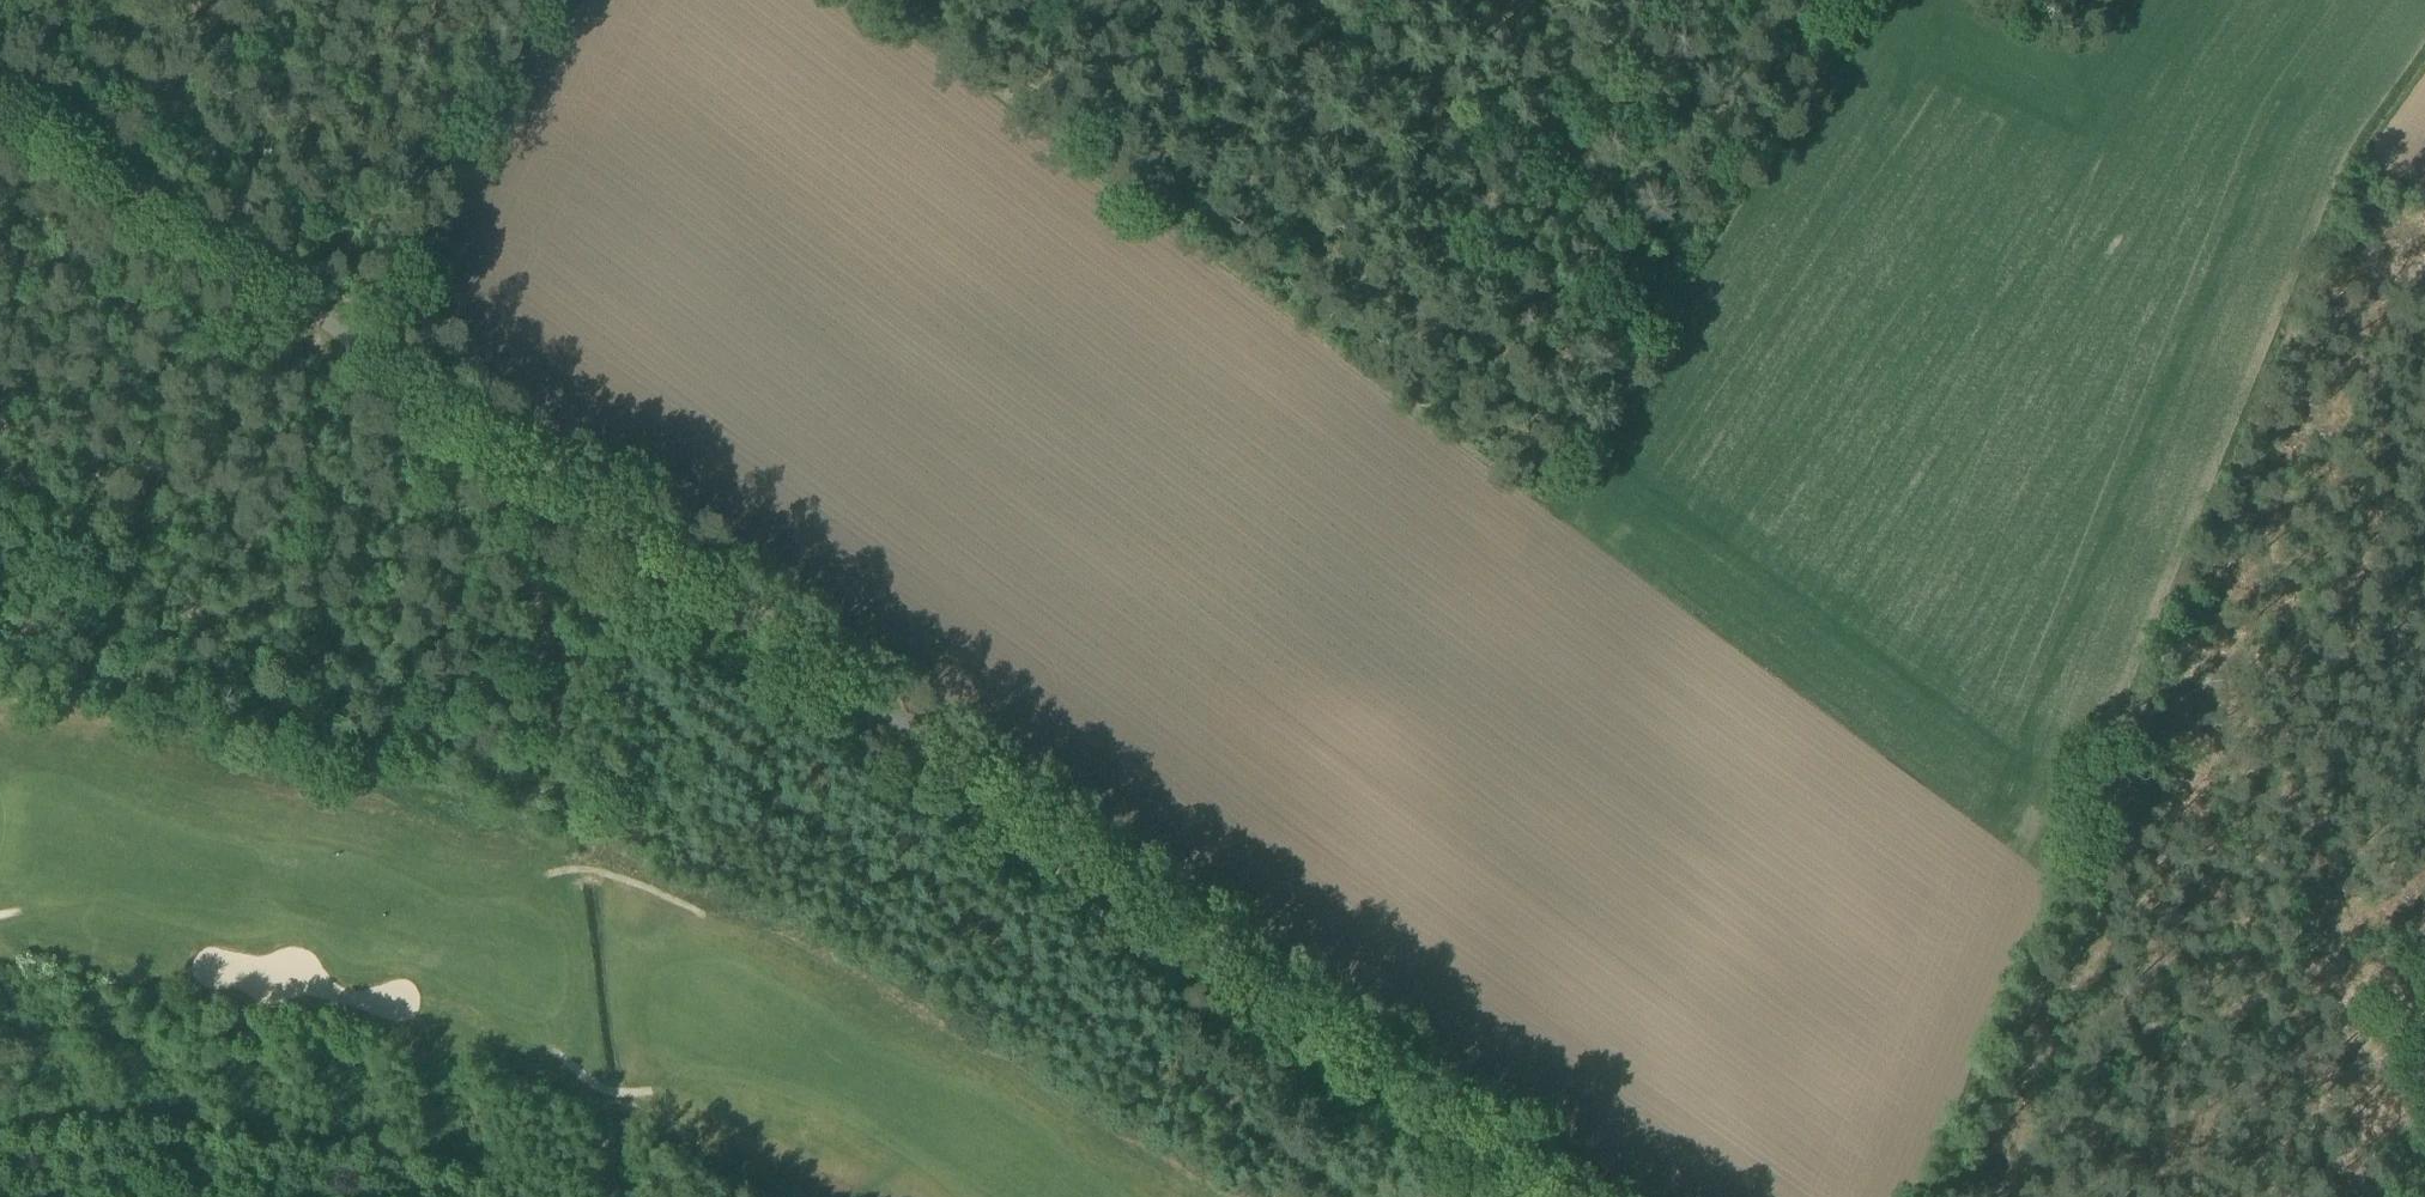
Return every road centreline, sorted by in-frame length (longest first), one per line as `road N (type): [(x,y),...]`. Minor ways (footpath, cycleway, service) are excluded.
road 1 (unclassified): [(1556,1196),(970,797),(0,112)]
road 2 (track): [(0,1161),(77,1150),(323,1166),(427,1196)]

